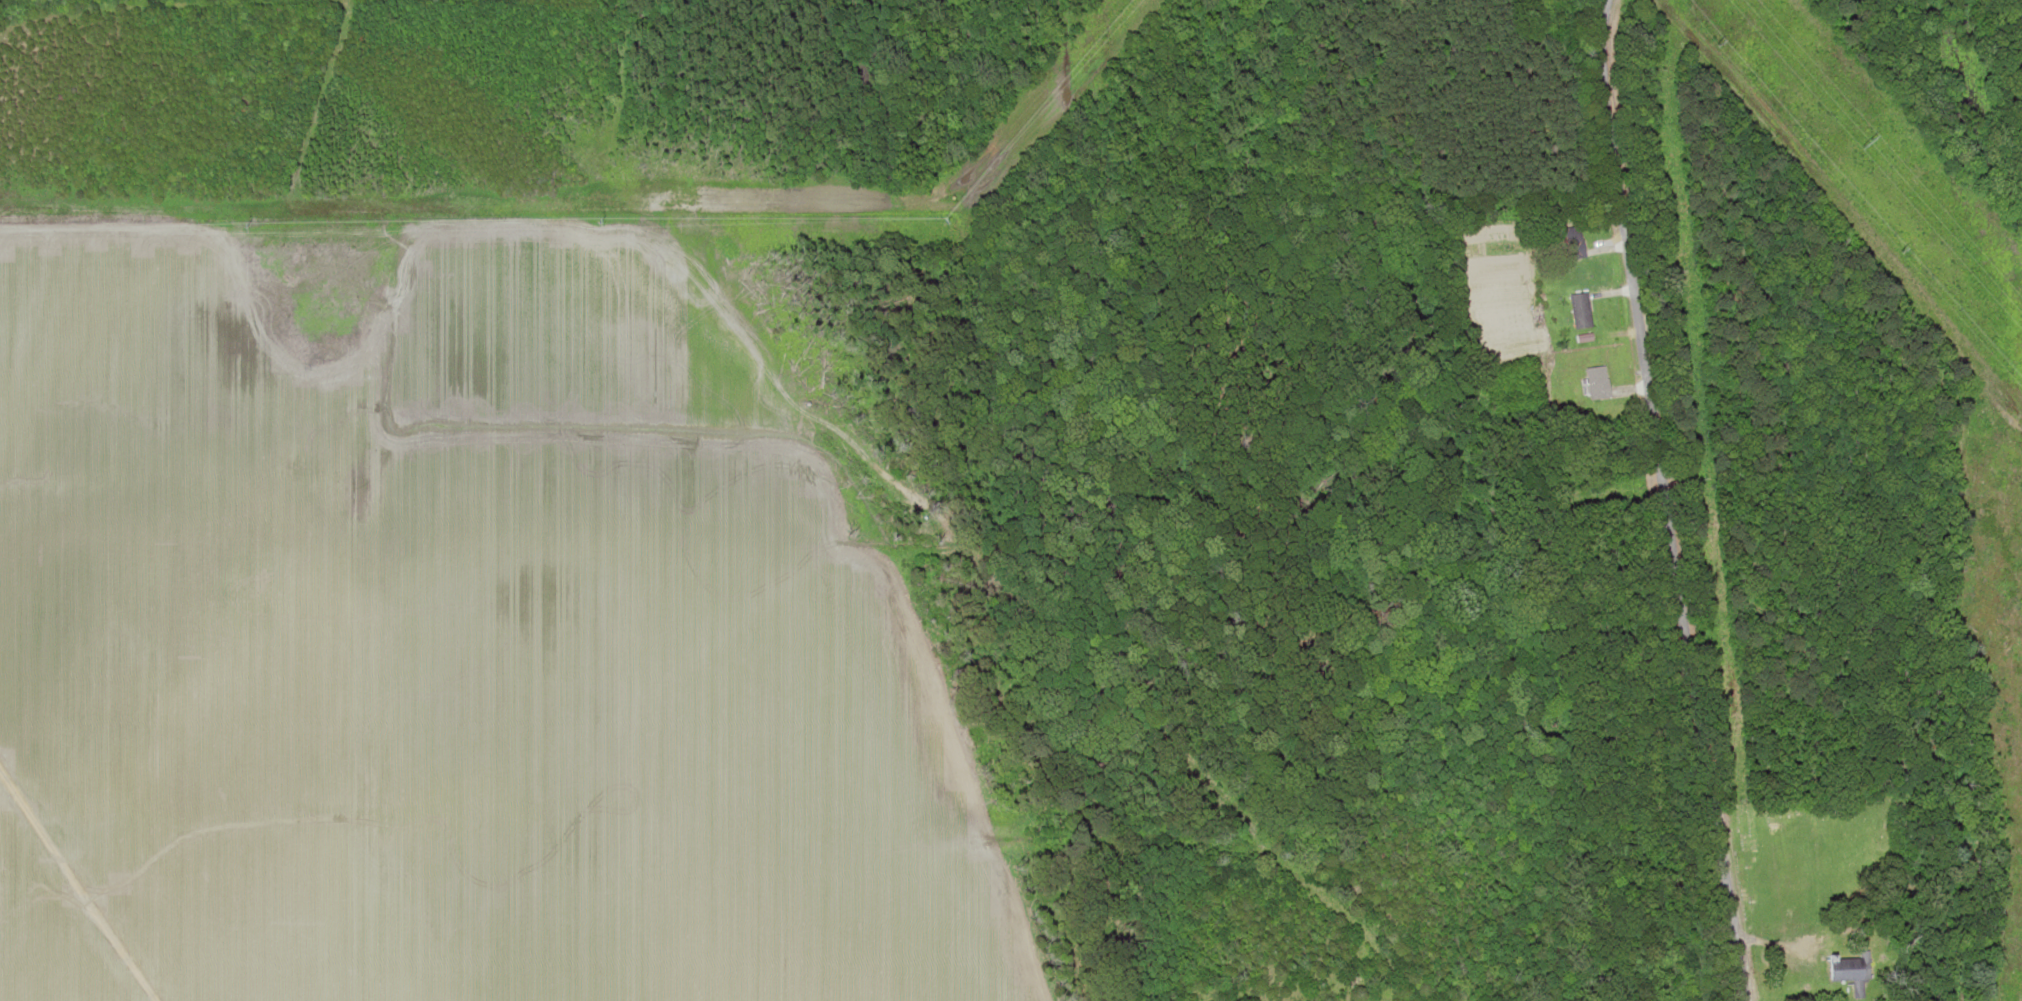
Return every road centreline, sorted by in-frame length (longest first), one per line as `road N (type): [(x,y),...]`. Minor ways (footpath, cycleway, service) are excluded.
road 1 (residential): [(1747,1000),(1606,133),(1593,14),(1599,0)]

